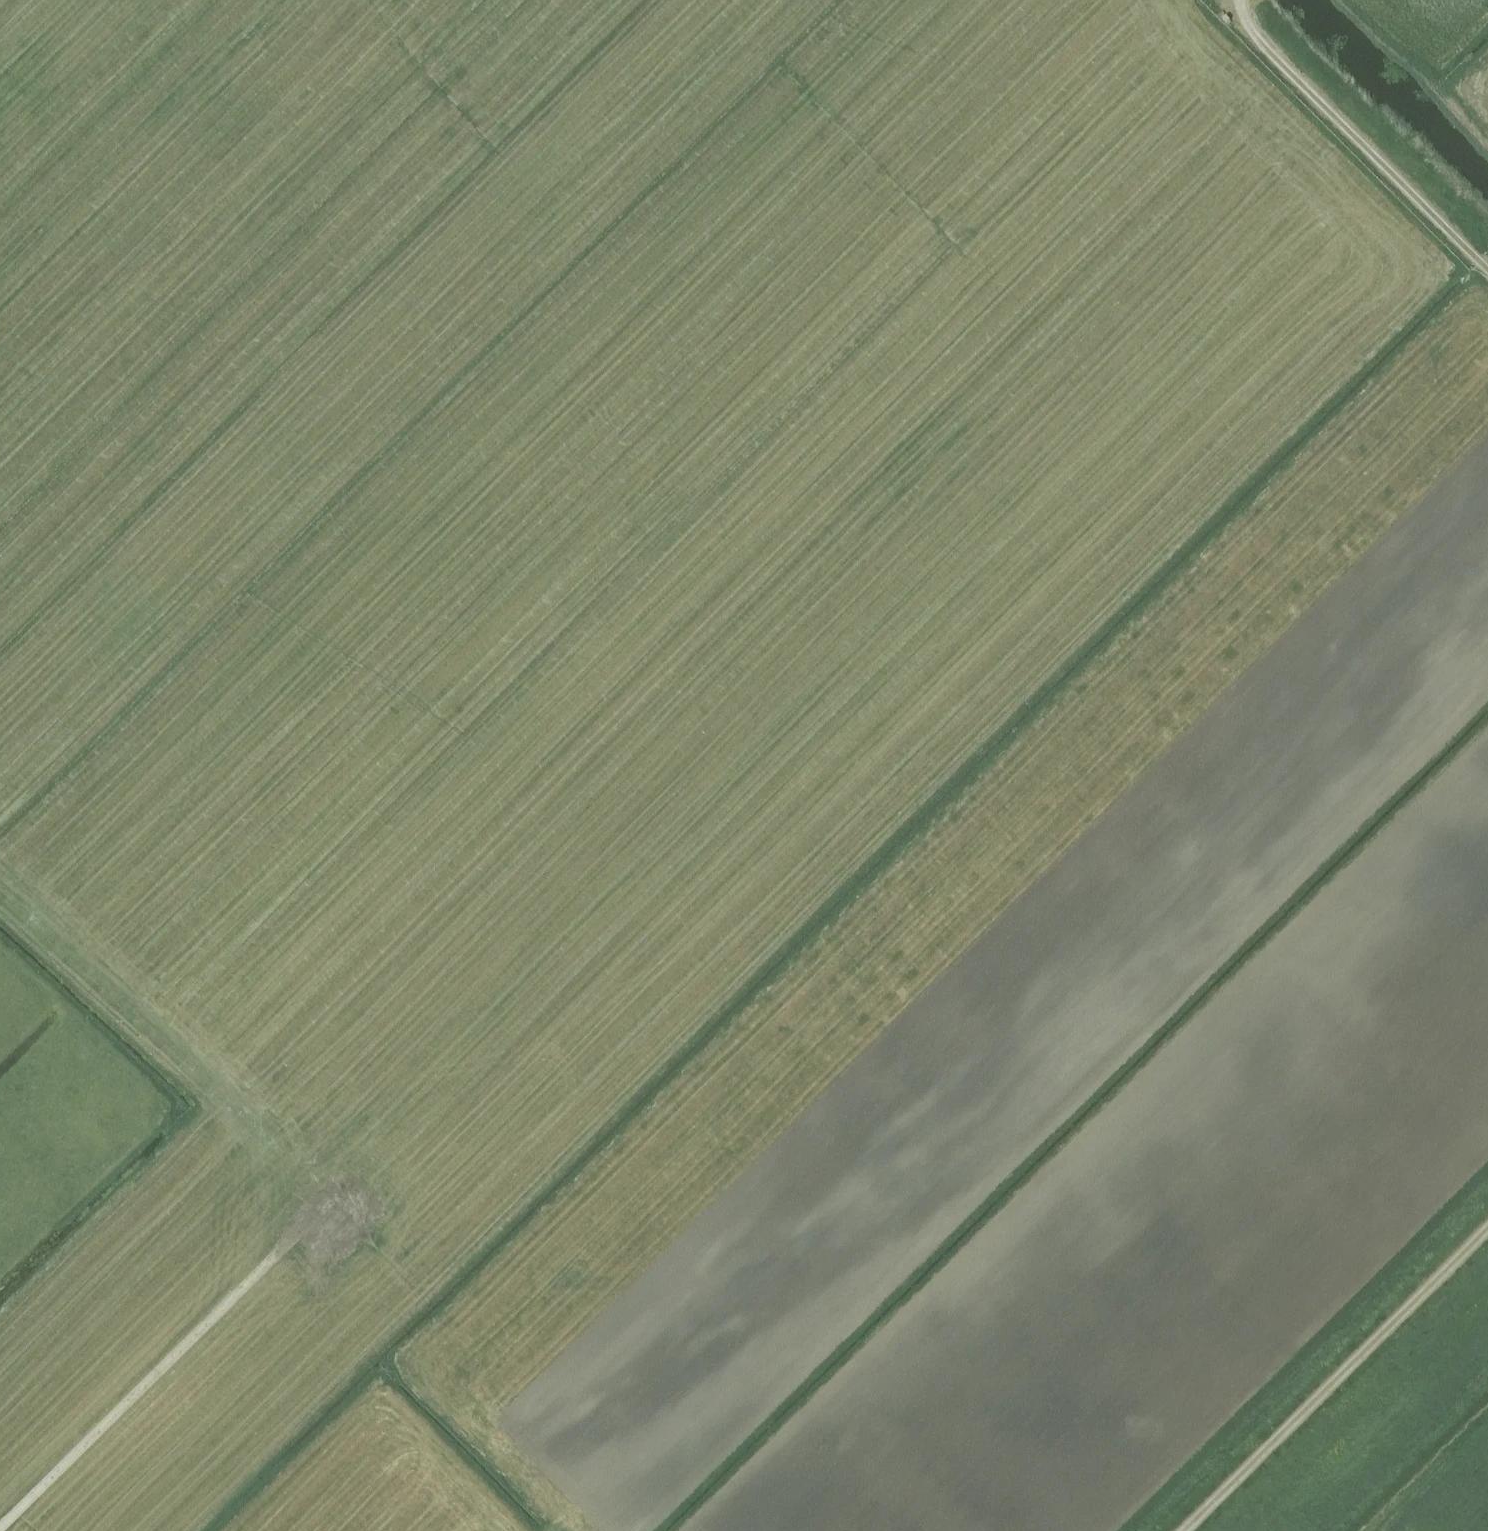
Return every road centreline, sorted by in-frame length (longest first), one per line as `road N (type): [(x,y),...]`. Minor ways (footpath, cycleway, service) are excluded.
road 1 (track): [(0,1528),(312,1218)]
road 2 (track): [(1487,1228),(1186,1530)]
road 3 (track): [(1242,0),(1259,40),(1487,271)]

